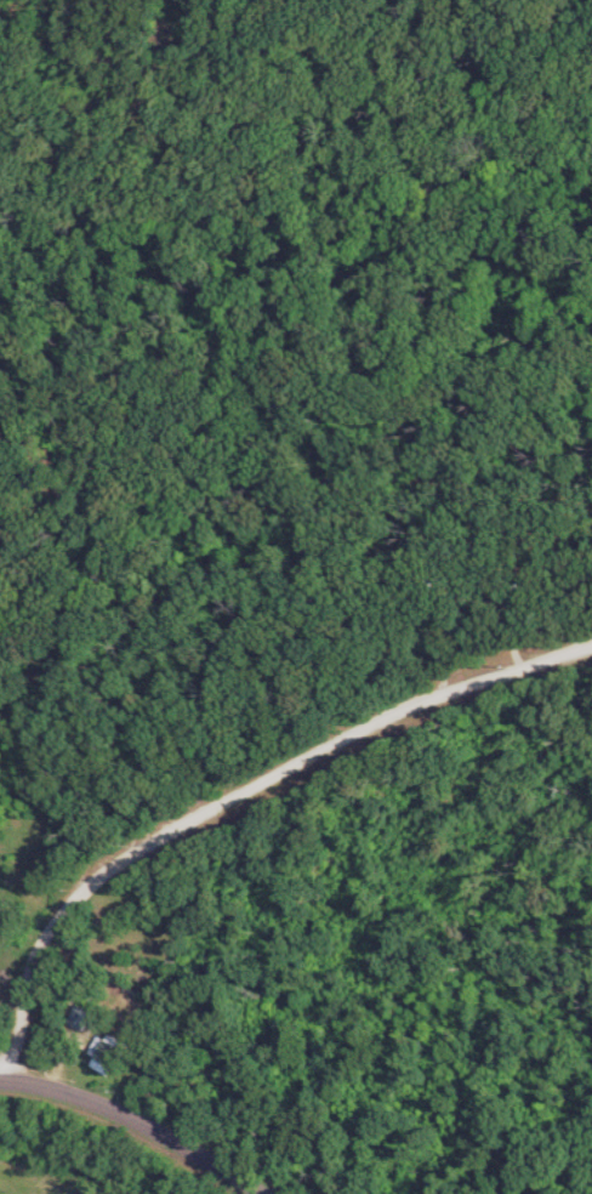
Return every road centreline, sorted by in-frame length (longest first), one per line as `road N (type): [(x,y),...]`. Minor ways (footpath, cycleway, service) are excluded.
road 1 (residential): [(279,1193),(266,1179),(0,1087)]

